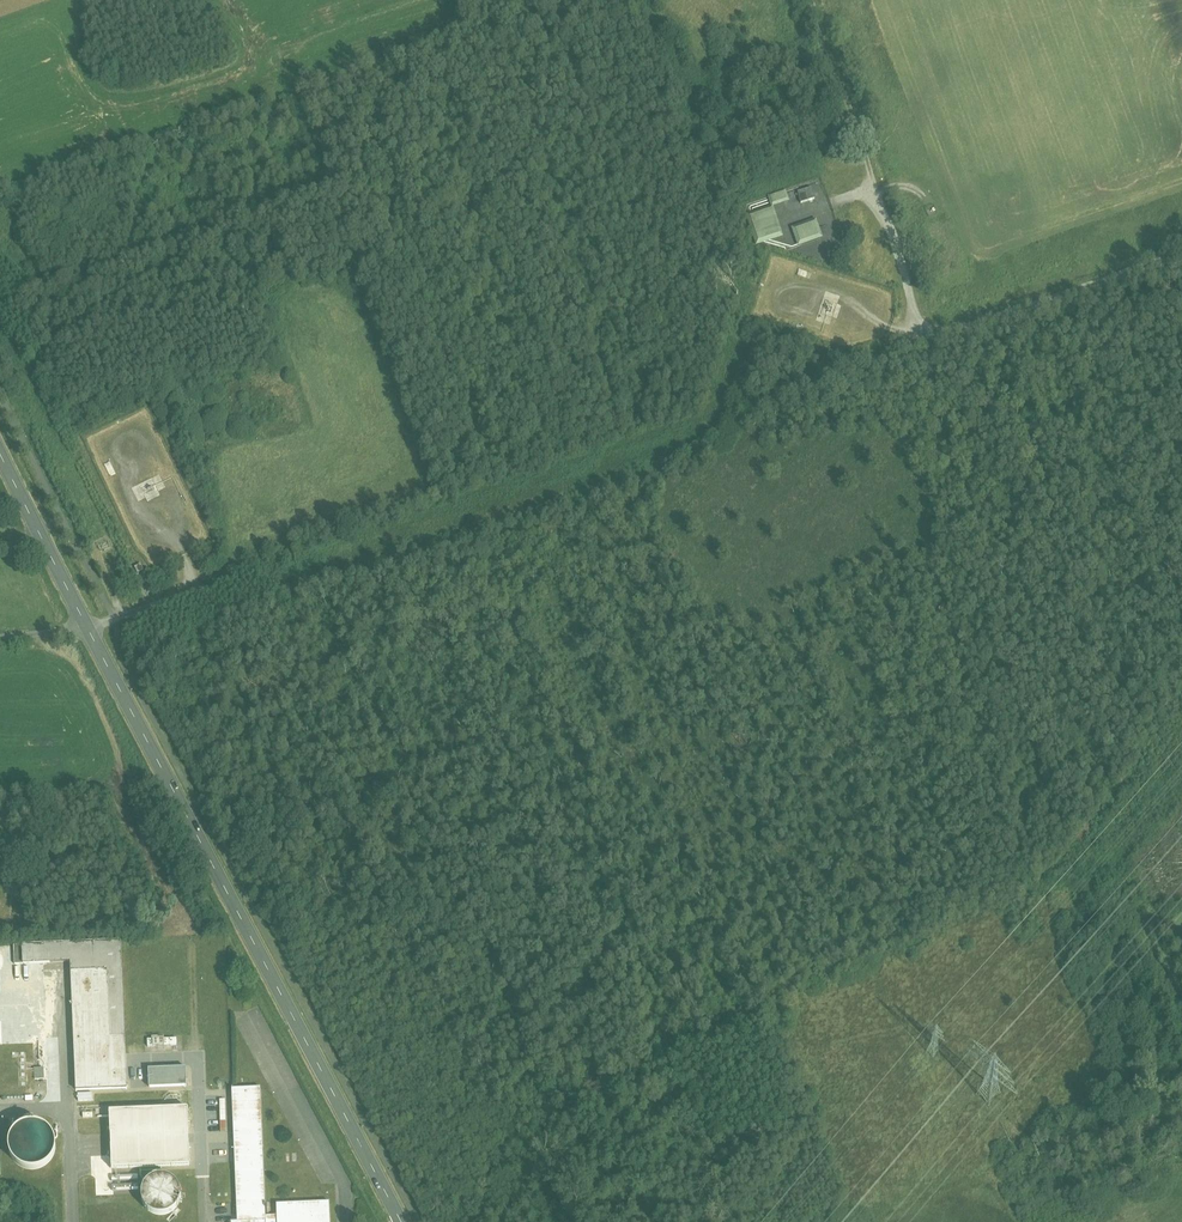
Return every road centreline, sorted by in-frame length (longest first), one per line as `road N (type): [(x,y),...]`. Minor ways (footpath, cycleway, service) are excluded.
road 1 (tertiary): [(0,452),(402,1221)]
road 2 (track): [(1181,243),(939,329),(857,181)]

